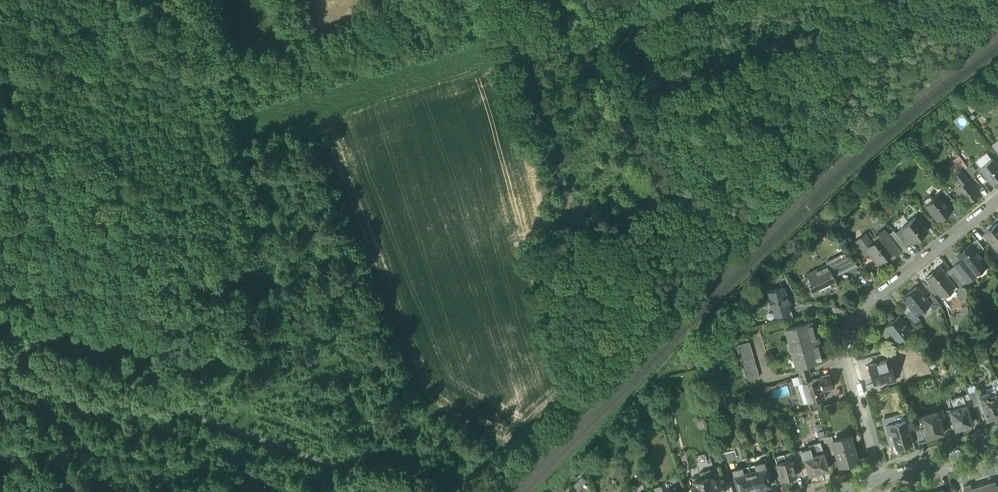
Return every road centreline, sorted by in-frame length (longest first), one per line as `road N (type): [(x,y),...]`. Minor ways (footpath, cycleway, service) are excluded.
road 1 (residential): [(881,480),(851,372),(851,328),(878,295),(997,200)]
road 2 (residential): [(881,480),(997,439)]

